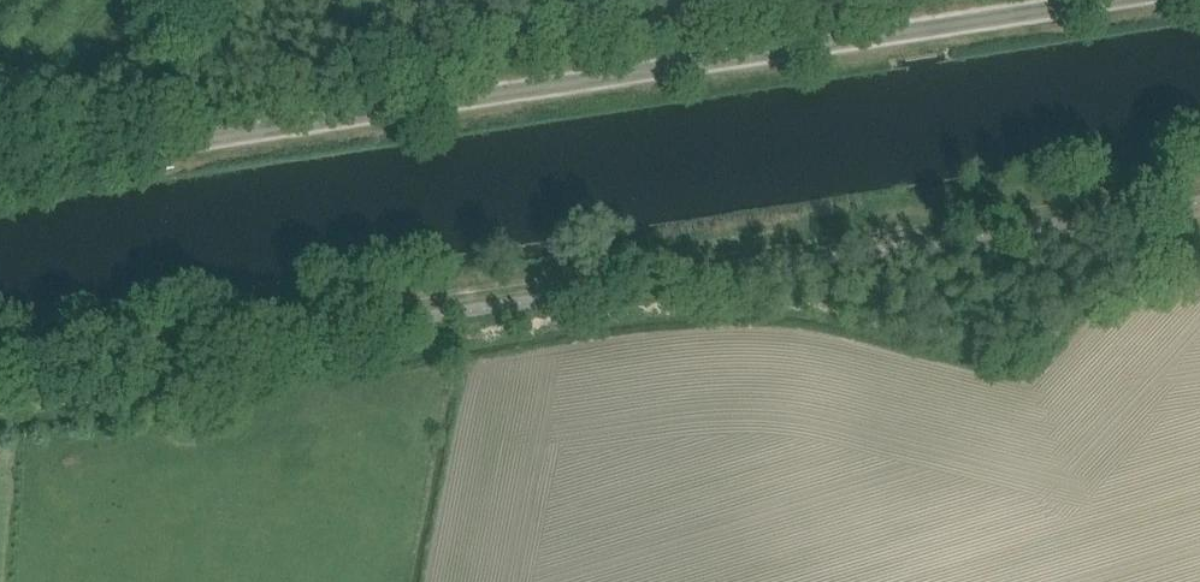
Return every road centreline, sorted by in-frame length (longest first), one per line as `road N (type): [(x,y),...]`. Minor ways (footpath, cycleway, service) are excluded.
road 1 (track): [(0,364),(1199,179)]
road 2 (unclassified): [(0,171),(1102,0)]
road 3 (track): [(453,101),(537,0)]

